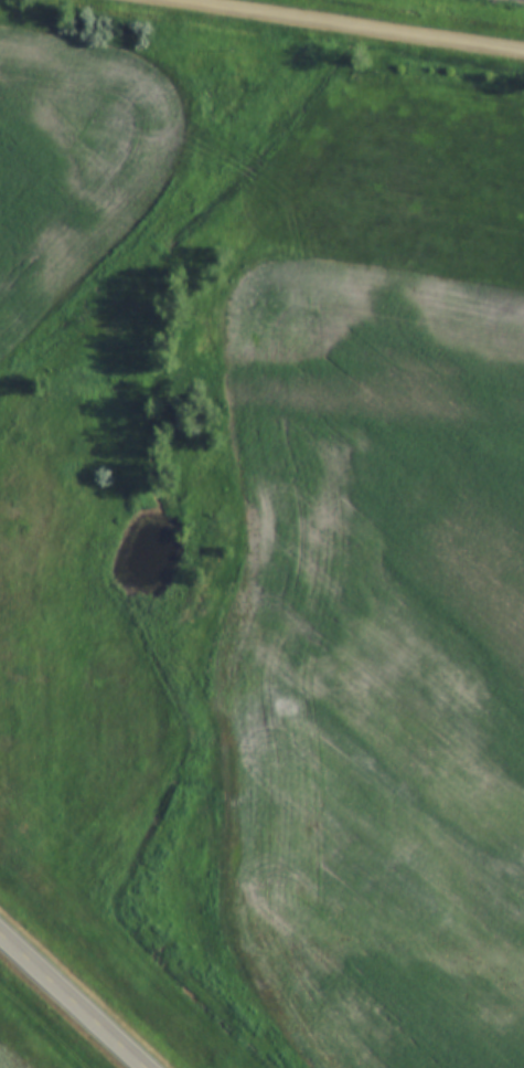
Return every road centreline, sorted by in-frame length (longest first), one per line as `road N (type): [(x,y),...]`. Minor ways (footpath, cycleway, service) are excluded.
road 1 (residential): [(523,54),(158,0)]
road 2 (secondary): [(148,1067),(0,931)]

